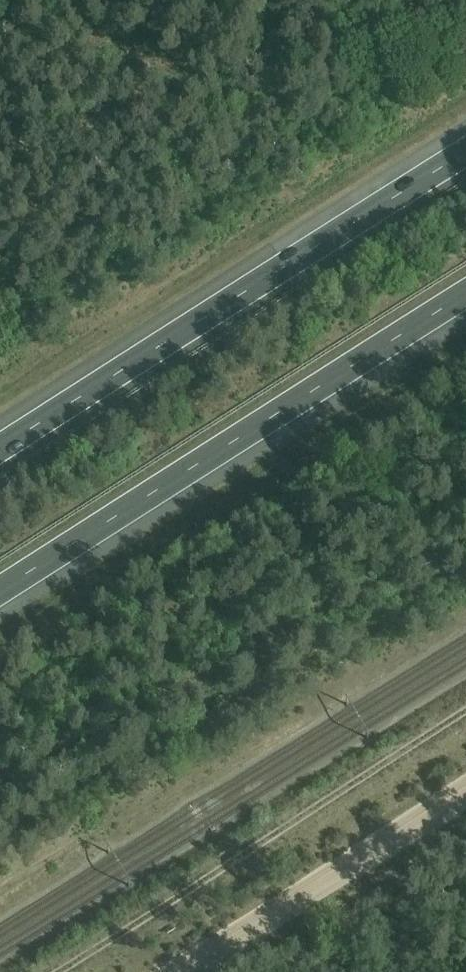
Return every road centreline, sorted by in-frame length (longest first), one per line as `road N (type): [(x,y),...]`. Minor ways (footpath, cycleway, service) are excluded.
road 1 (motorway): [(0,593),(465,296)]
road 2 (motorway): [(465,156),(0,450)]
road 3 (track): [(57,971),(465,710)]

